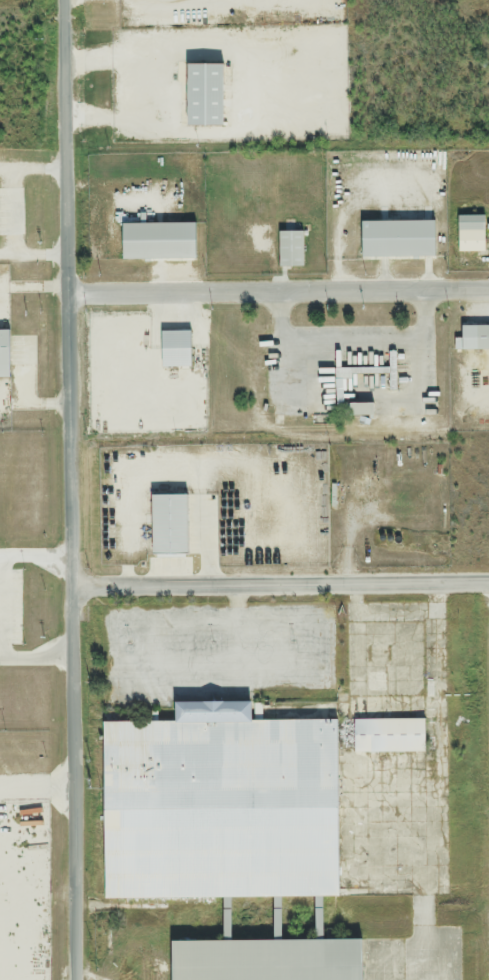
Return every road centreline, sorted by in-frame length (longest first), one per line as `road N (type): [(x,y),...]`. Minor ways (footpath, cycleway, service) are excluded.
road 1 (residential): [(77,979),(62,0)]
road 2 (residential): [(488,292),(67,300)]
road 3 (residential): [(70,587),(488,585)]

